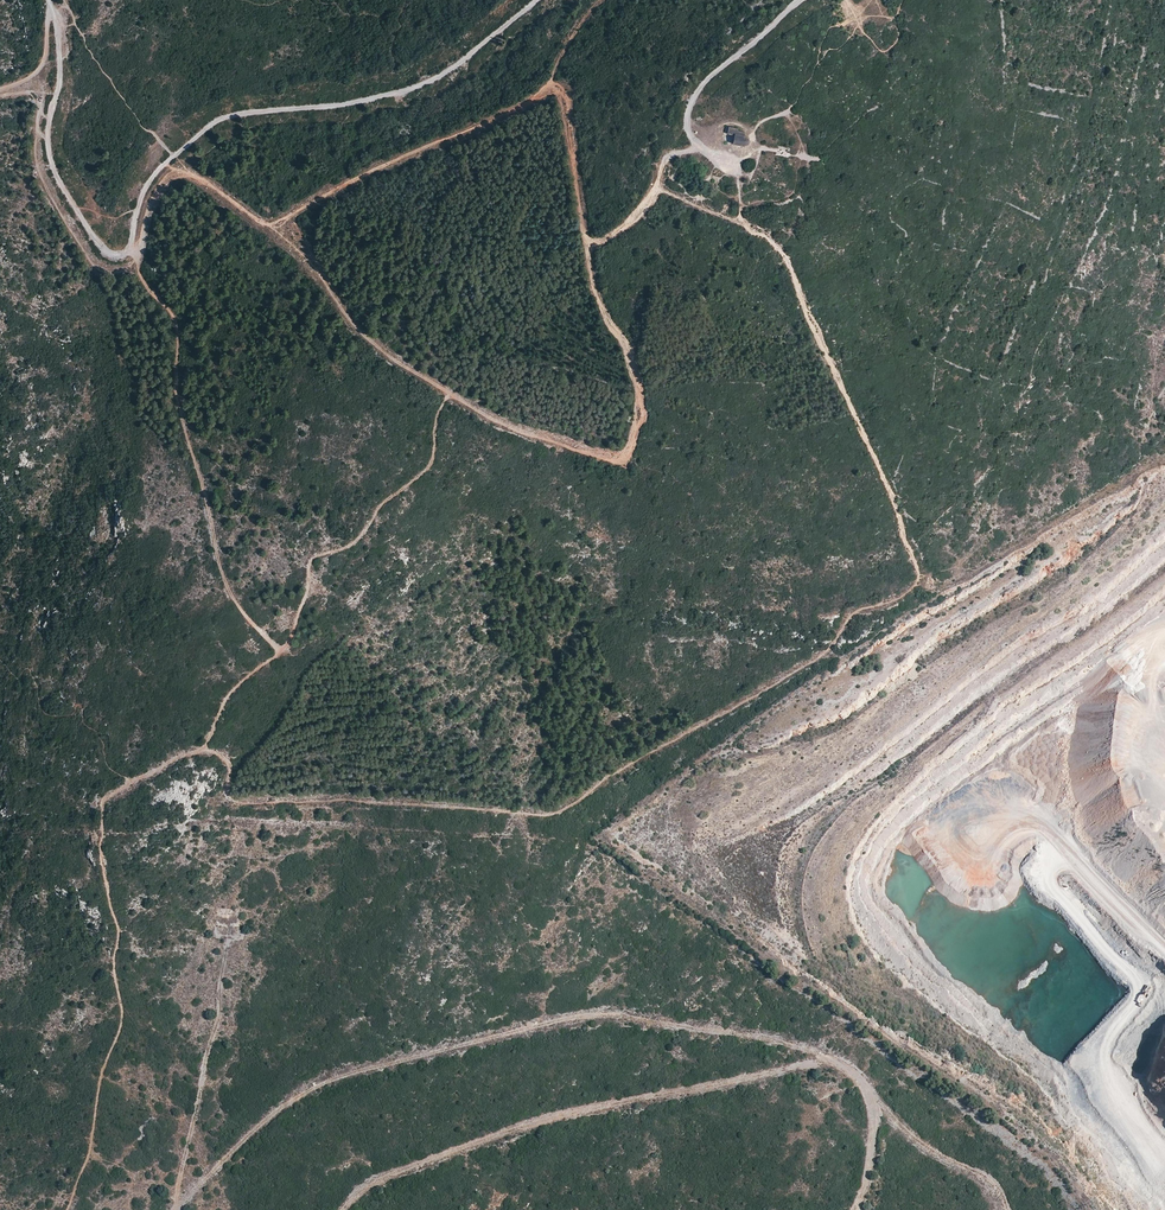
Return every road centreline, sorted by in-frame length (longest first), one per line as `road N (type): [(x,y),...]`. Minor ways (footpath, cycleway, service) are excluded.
road 1 (track): [(66,1209),(123,1016),(114,966),(120,930),(100,841),(103,801),(113,792),(179,756),(203,752),(227,758),(227,788),(245,804),(359,800),(538,816),(564,811),(637,758),(830,657),(856,616),(924,589),(895,501),(787,255),(732,220),(655,189)]
road 2 (unclassified): [(535,0),(429,82),(378,98),(215,121),(160,165),(144,187),(131,242),(113,257),(50,163),(60,53),(49,0)]
road 3 (track): [(269,226),(389,357),(486,416),(618,460),(631,446),(639,388),(598,298),(588,245)]
road 4 (track): [(695,147),(665,159),(638,216),(588,245),(566,107),(562,91),(552,89),(269,226)]
road 5 (track): [(342,1209),(366,1184),(544,1122),(822,1063),(862,1083)]
road 6 (track): [(203,752),(236,686),(282,650),(312,558),(364,534),(382,503),(433,461),(439,408),(450,395)]
road 7 (track): [(282,650),(237,605),(223,579),(178,407),(174,324),(134,256)]
road 8 (unclassified): [(736,170),(695,147),(687,112),(712,72),(800,0)]
road 9 (track): [(127,250),(138,254),(151,199),(173,169),(269,226)]

